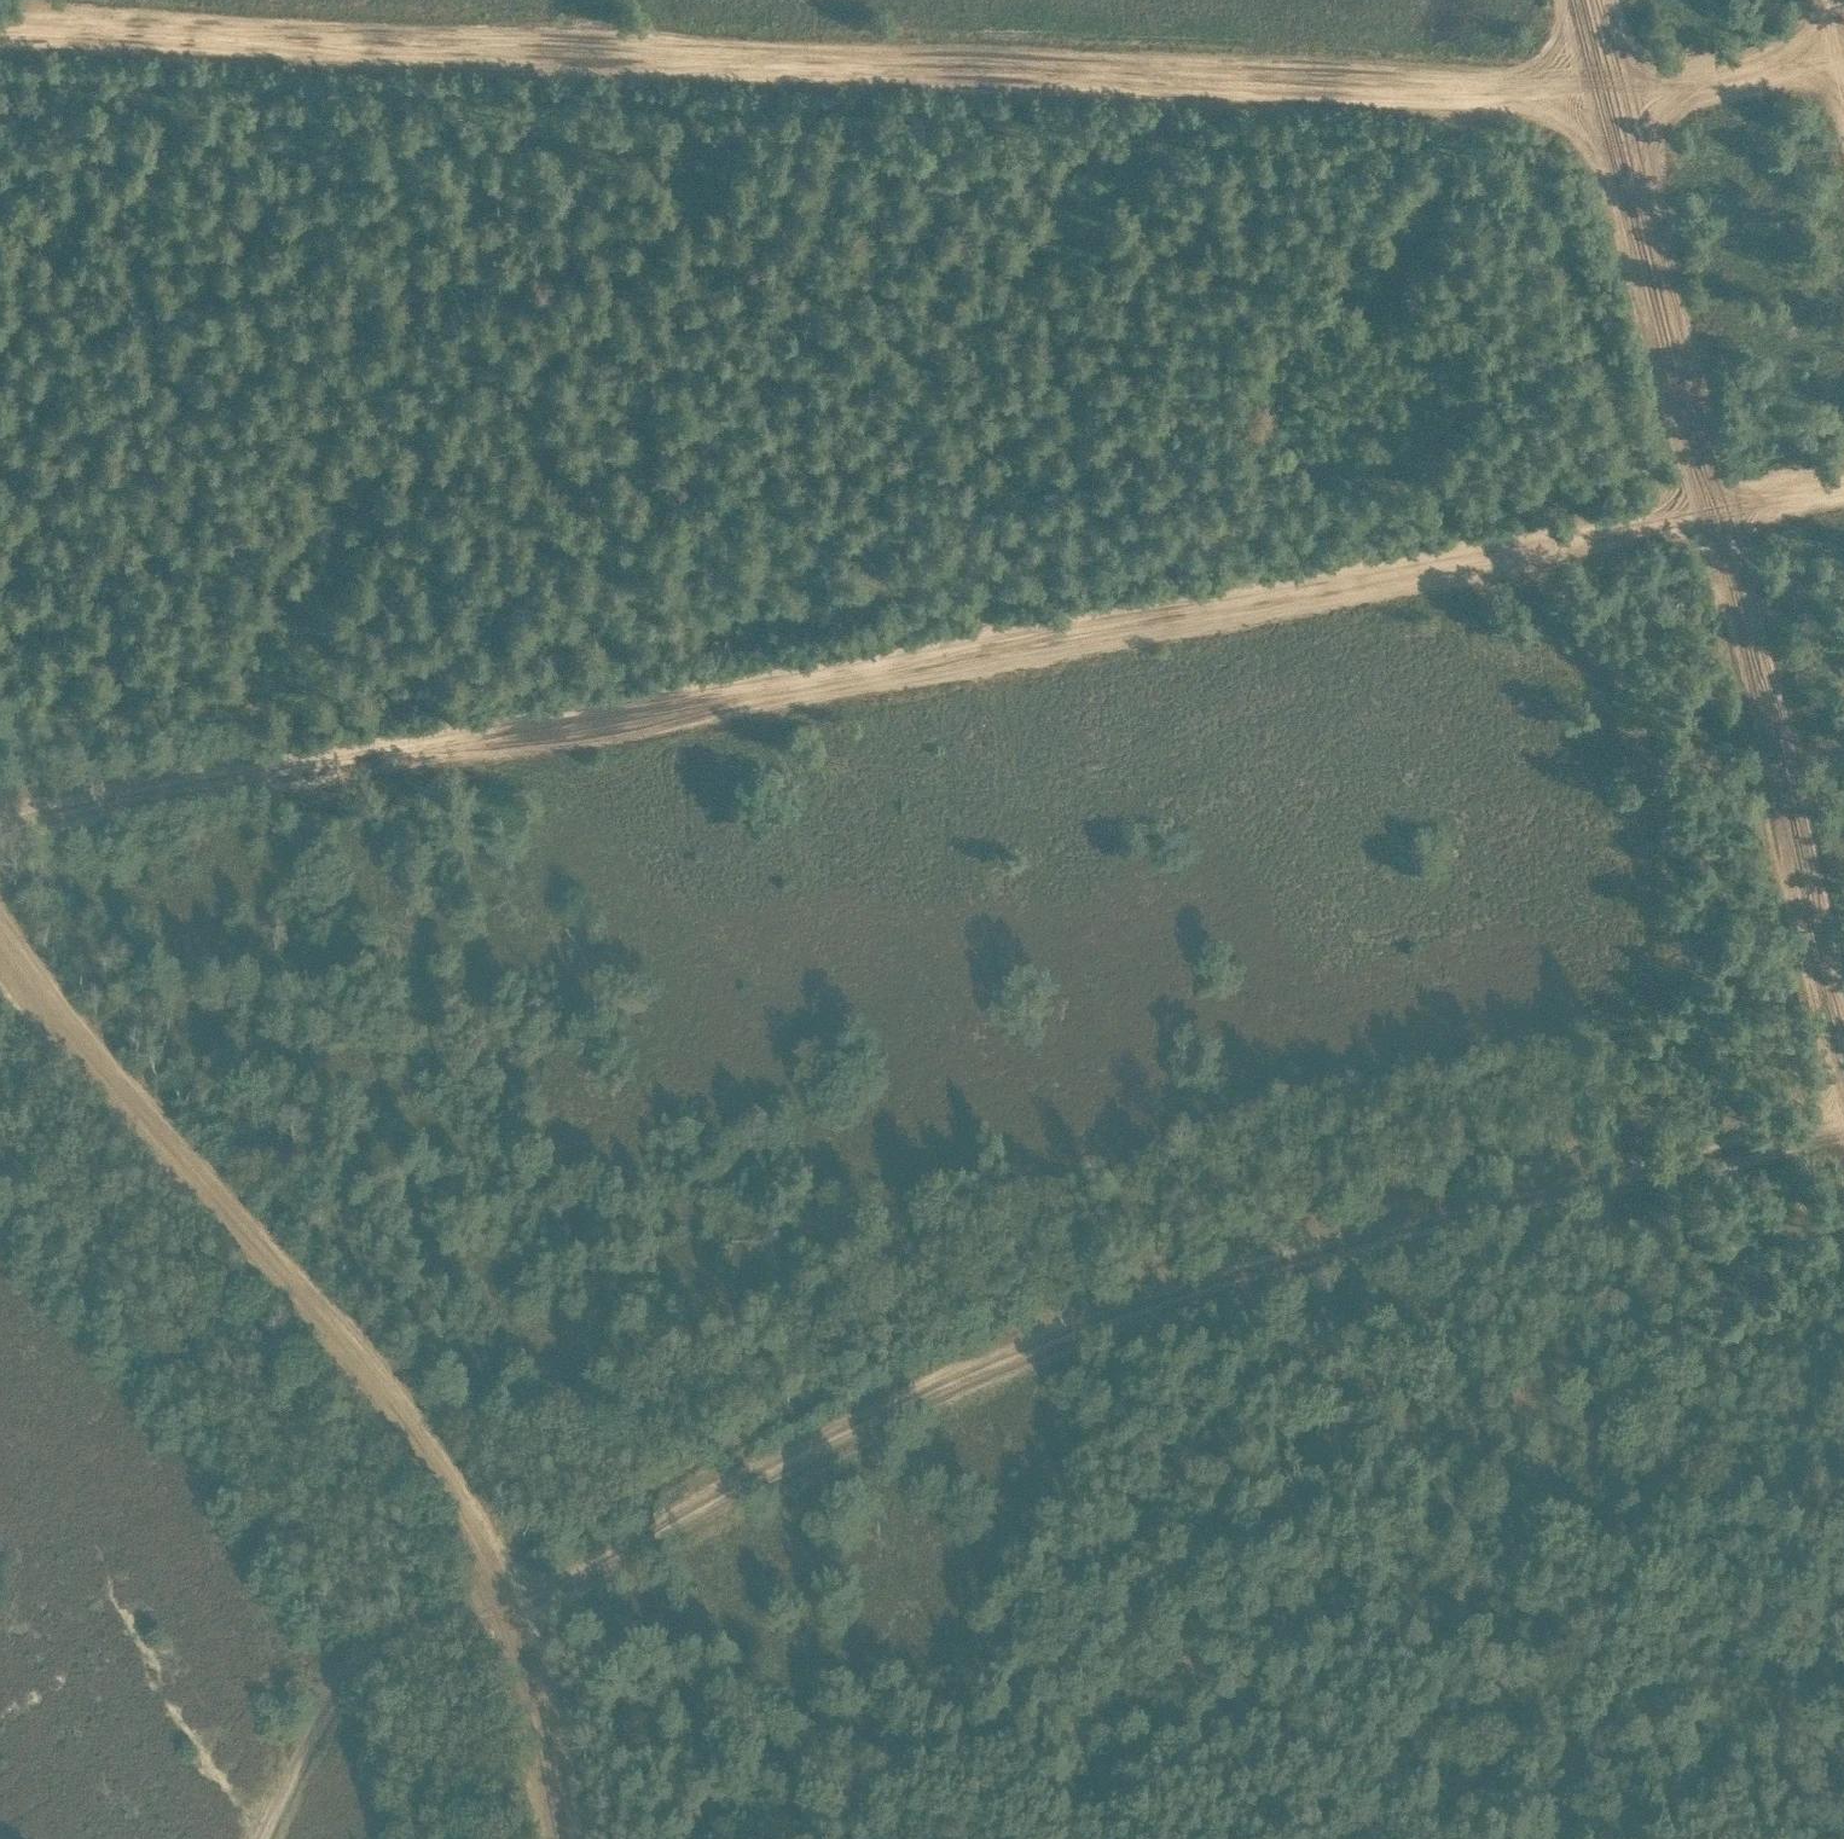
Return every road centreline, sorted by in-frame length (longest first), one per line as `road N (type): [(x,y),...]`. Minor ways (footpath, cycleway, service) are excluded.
road 1 (track): [(0,814),(1843,481)]
road 2 (track): [(0,34),(1617,101),(1843,62)]
road 3 (track): [(491,1641),(660,1530),(1013,1371),(1364,1247),(1843,1120)]
road 4 (track): [(1843,975),(1590,0)]
road 5 (track): [(0,936),(353,1359),(454,1500),(478,1576)]
road 6 (track): [(265,1838),(397,1630),(478,1576)]
road 7 (track): [(478,1576),(540,1838)]

